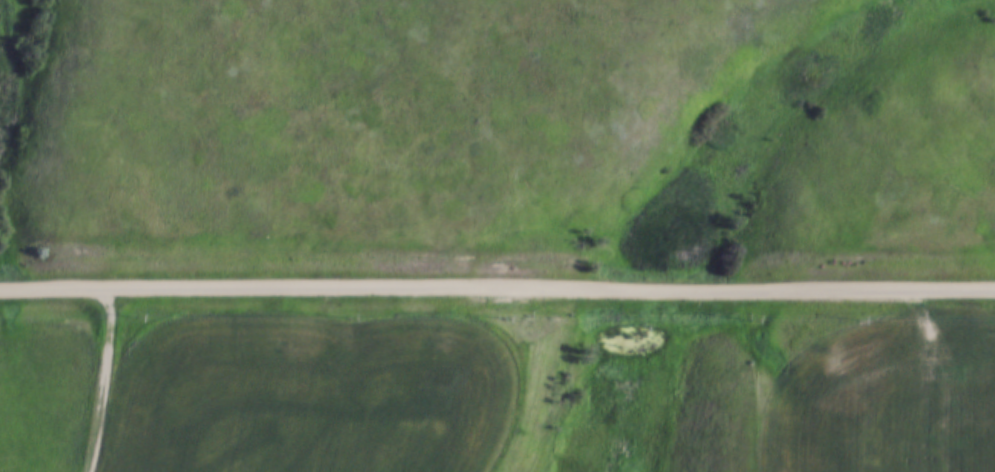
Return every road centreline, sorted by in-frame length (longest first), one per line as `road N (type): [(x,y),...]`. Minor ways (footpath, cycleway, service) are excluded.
road 1 (residential): [(994,293),(0,293)]
road 2 (track): [(89,471),(109,369),(112,291)]

